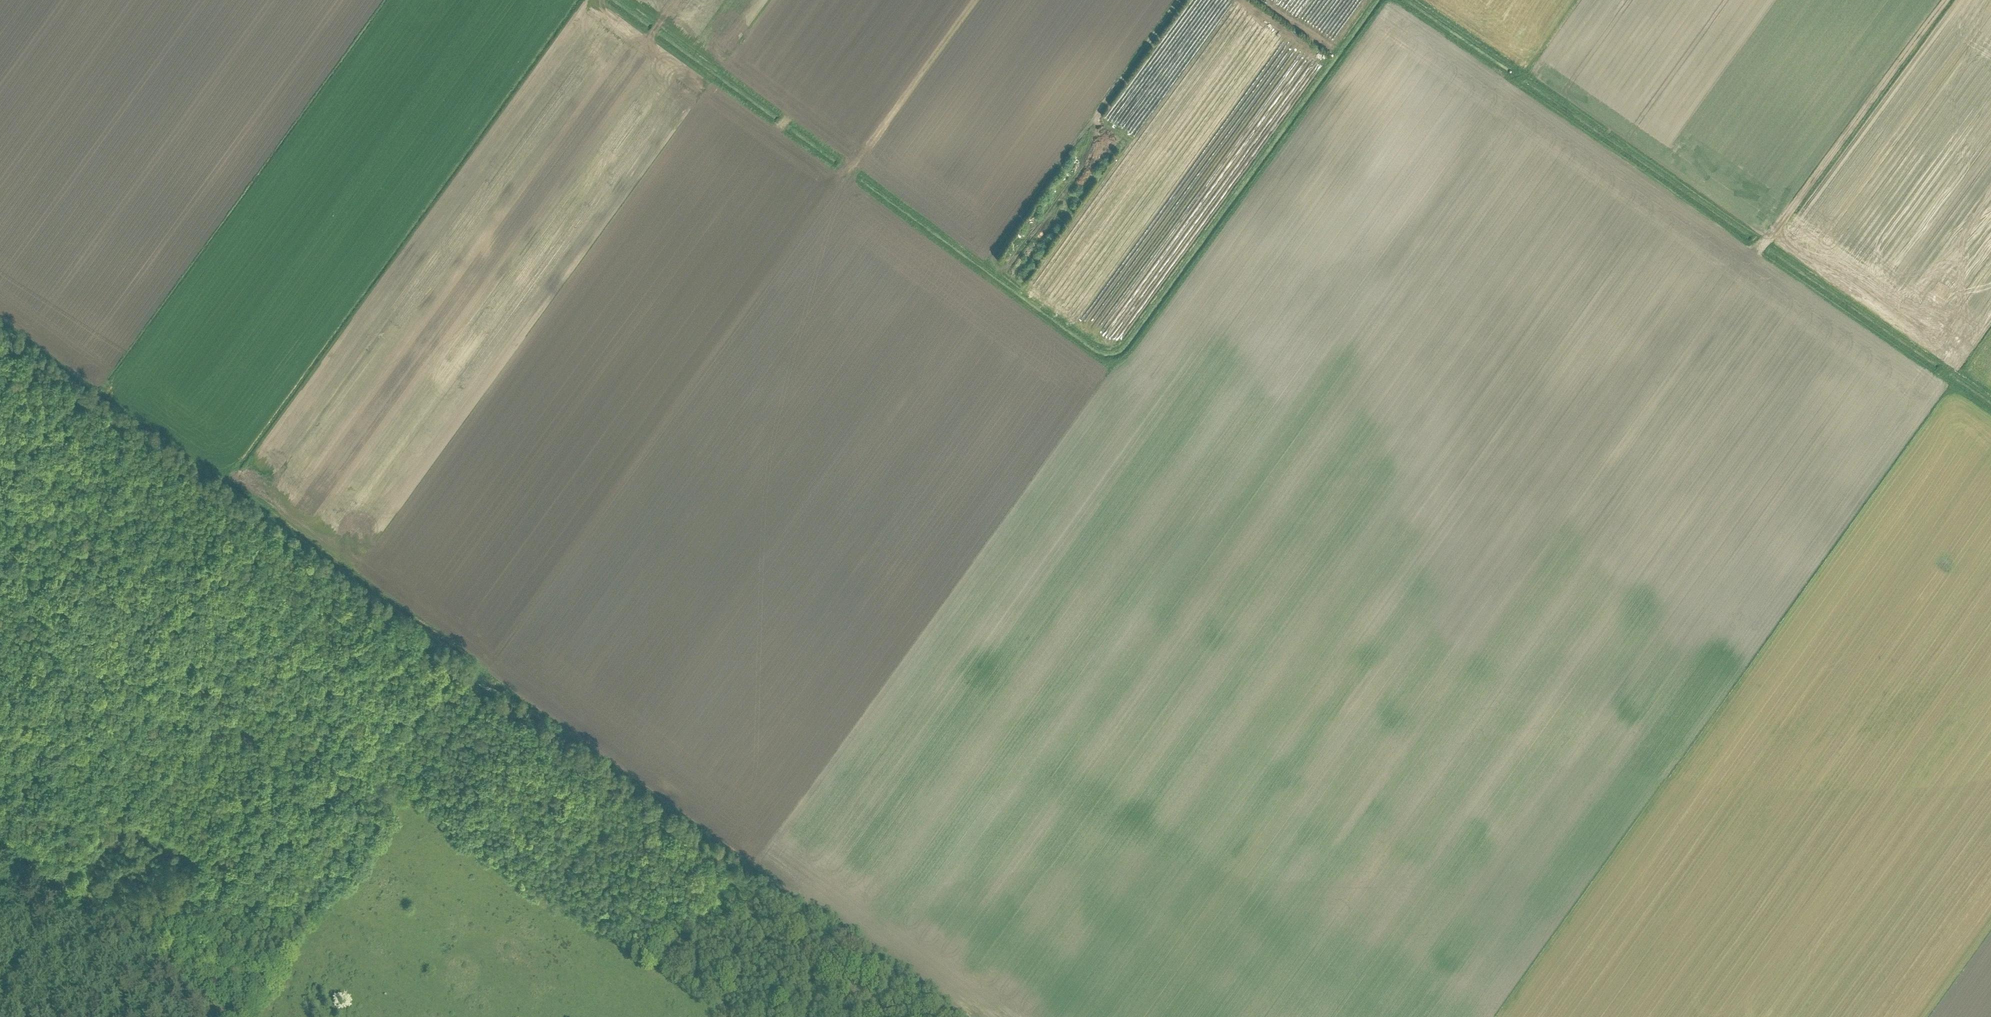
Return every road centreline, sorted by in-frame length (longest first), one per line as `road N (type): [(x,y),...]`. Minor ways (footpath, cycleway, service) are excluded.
road 1 (track): [(229,1016),(0,815)]
road 2 (track): [(1946,0),(1767,241)]

